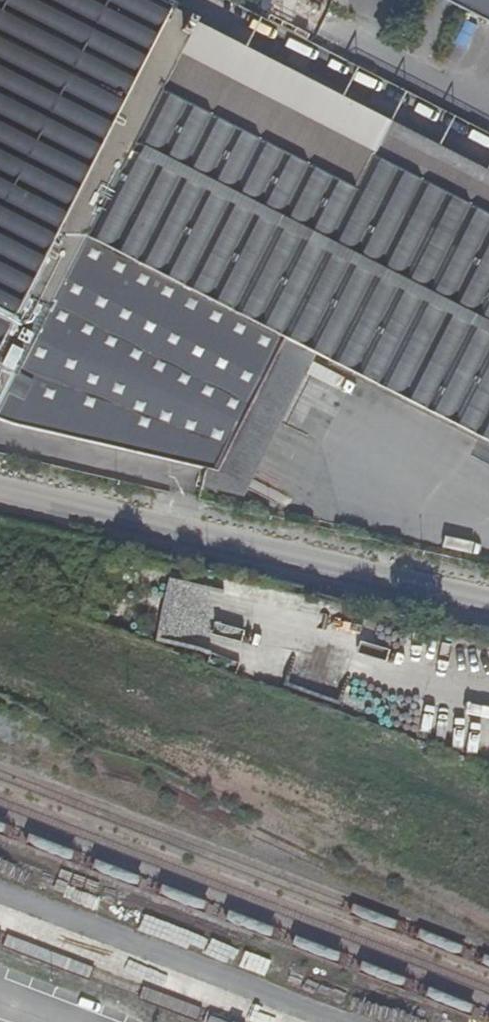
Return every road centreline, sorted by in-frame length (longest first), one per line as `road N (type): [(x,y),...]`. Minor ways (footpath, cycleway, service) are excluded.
road 1 (unclassified): [(0,504),(488,608)]

